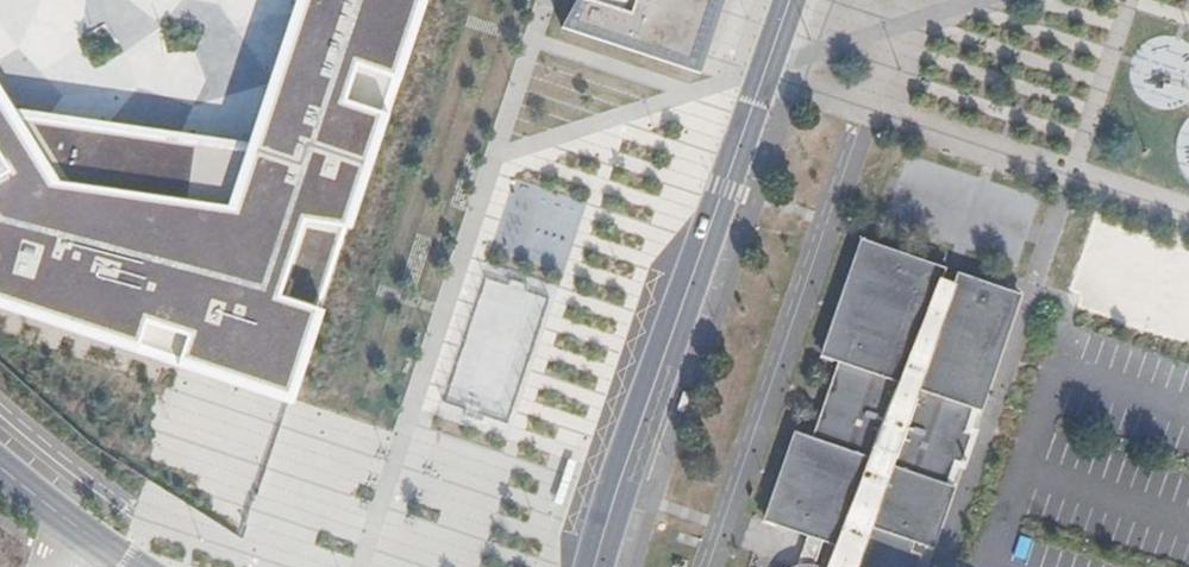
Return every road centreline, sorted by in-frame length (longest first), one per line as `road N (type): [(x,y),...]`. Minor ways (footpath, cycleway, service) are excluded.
road 1 (secondary): [(791,0),(594,566)]
road 2 (residential): [(0,467),(136,566)]

